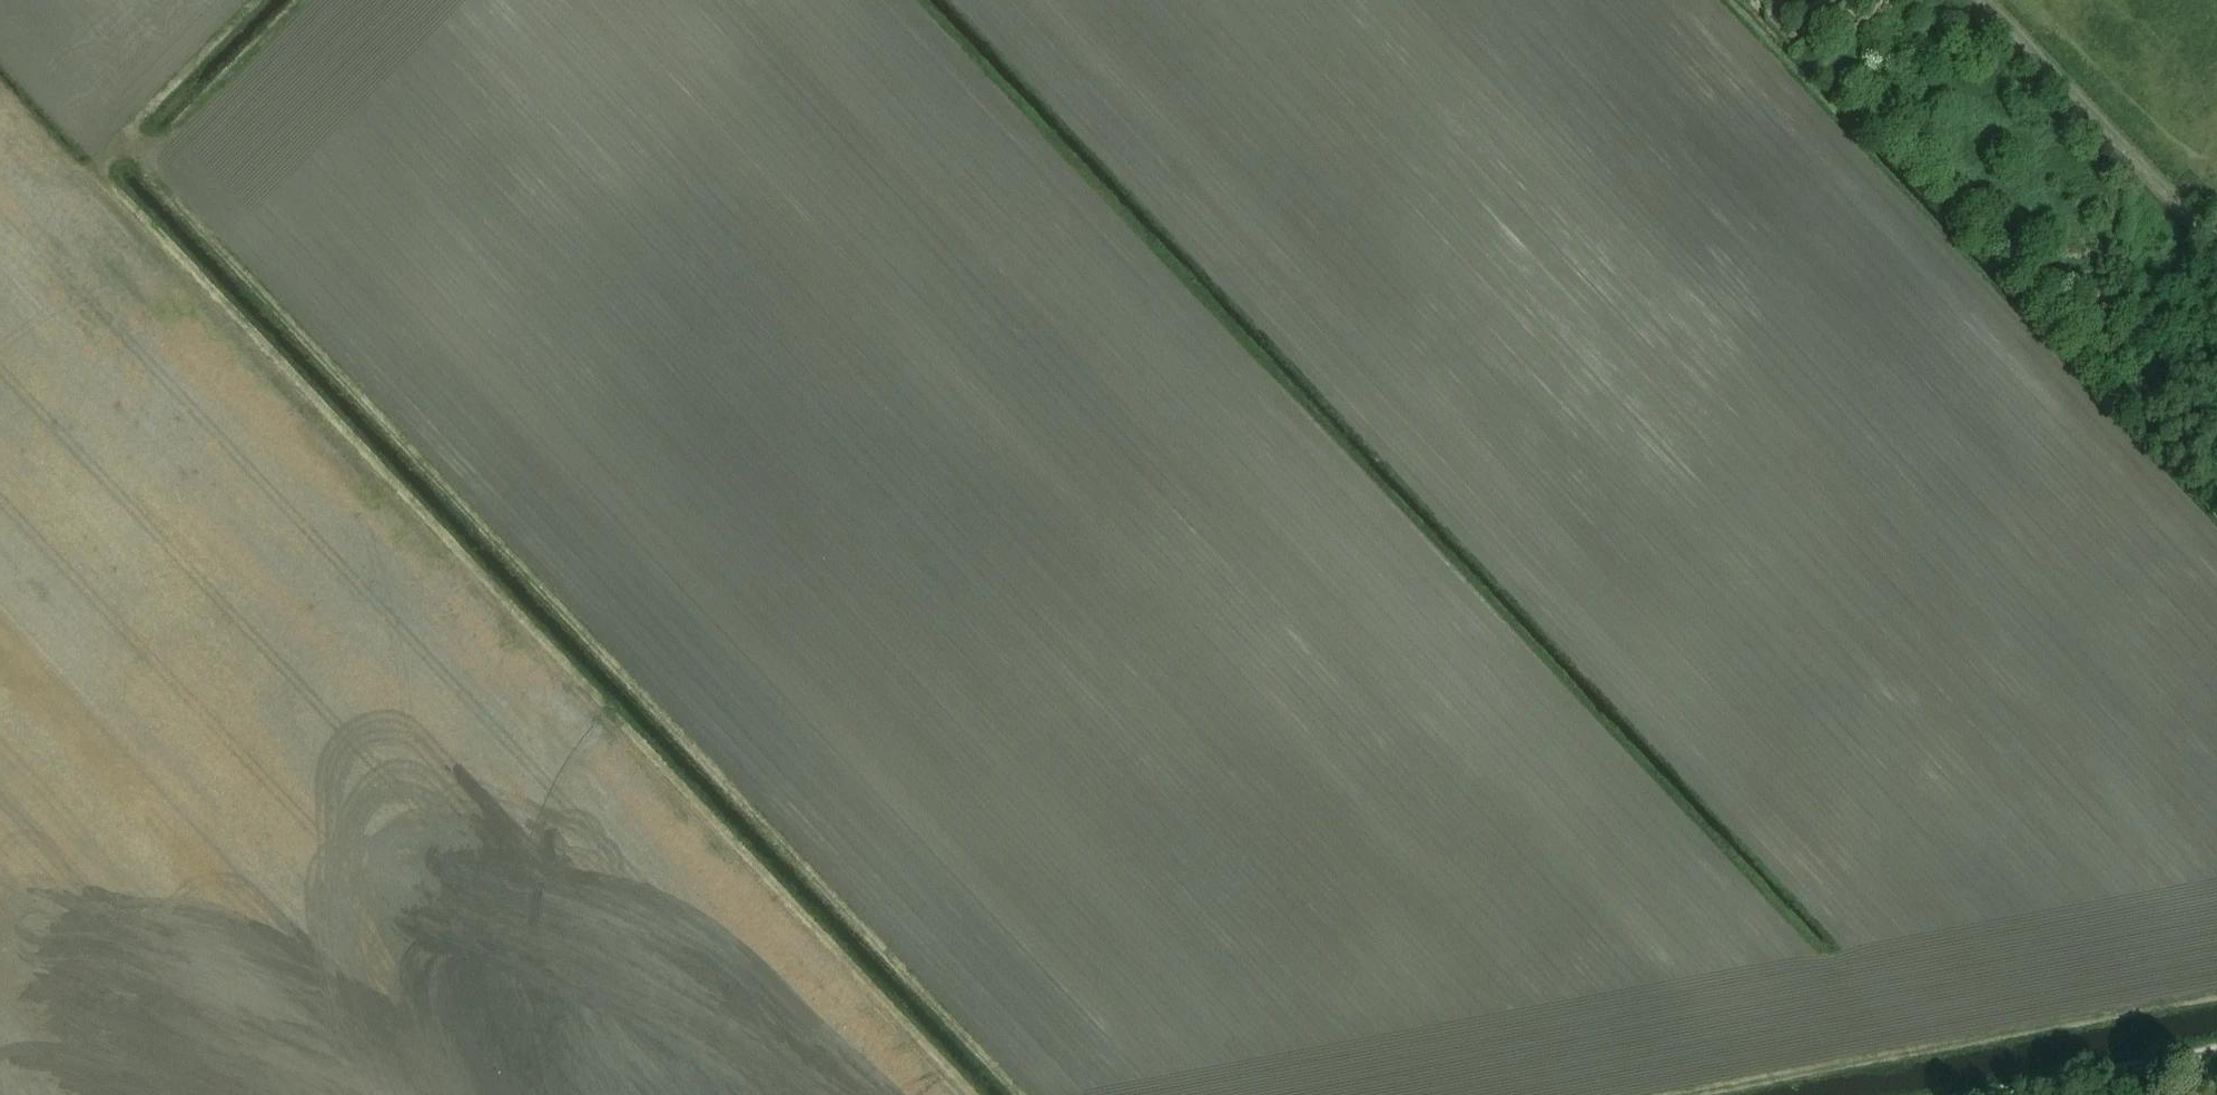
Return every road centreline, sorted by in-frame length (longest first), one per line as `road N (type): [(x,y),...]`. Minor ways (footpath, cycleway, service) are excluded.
road 1 (unclassified): [(2216,243),(1988,0)]
road 2 (track): [(1982,1094),(2216,1050)]

